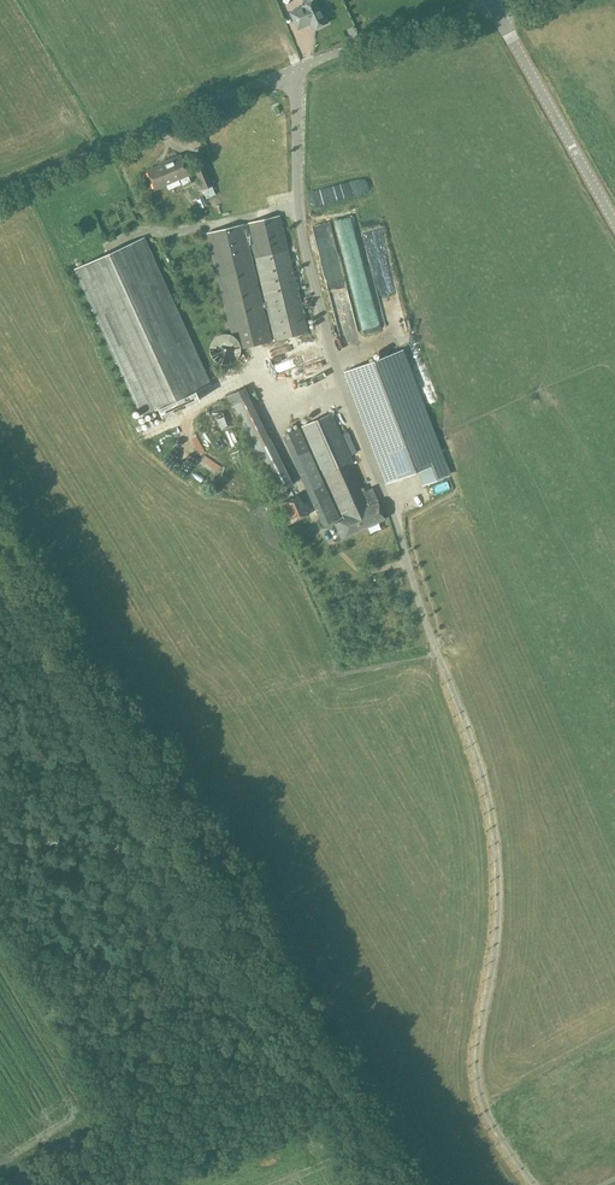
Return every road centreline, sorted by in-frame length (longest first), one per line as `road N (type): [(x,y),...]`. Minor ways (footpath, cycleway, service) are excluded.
road 1 (unclassified): [(535,1184),(494,1125),(482,1081),(502,942),(500,843),(302,263),(292,72)]
road 2 (track): [(379,1184),(0,536)]
road 3 (unclassified): [(292,72),(0,193)]
road 4 (tertiary): [(614,223),(495,9)]
road 5 (unclassified): [(495,9),(292,72)]

